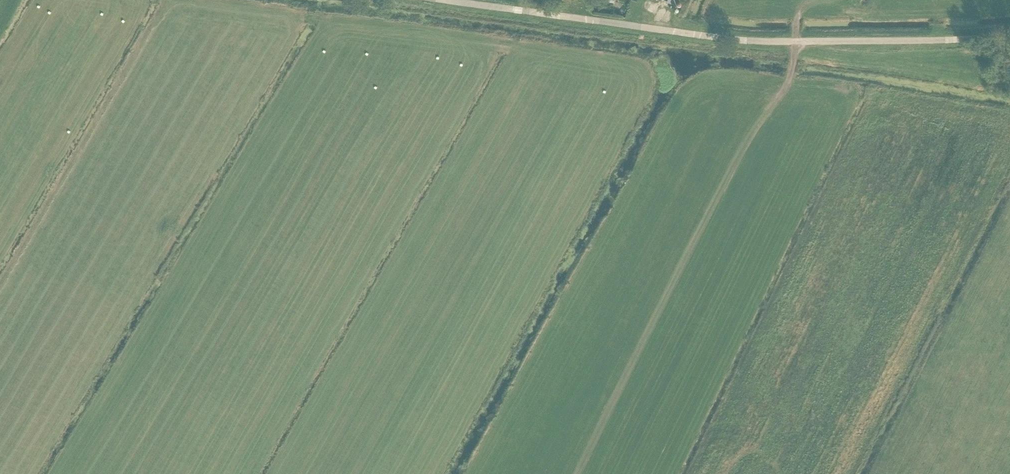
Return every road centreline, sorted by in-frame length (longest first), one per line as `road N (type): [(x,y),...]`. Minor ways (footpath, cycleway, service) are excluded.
road 1 (unclassified): [(1009,38),(794,44),(457,0)]

